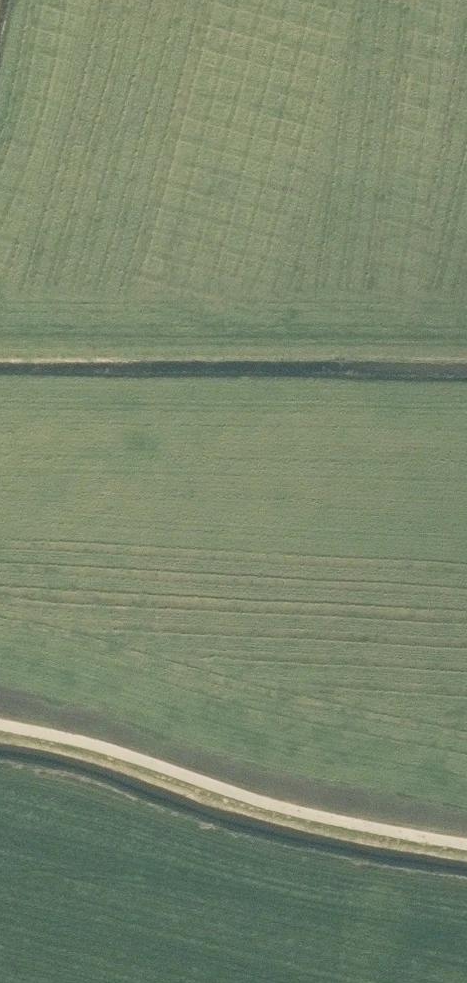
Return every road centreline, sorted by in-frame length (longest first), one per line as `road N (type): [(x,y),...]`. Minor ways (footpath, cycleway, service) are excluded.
road 1 (track): [(0,725),(84,742),(288,809),(466,845)]

